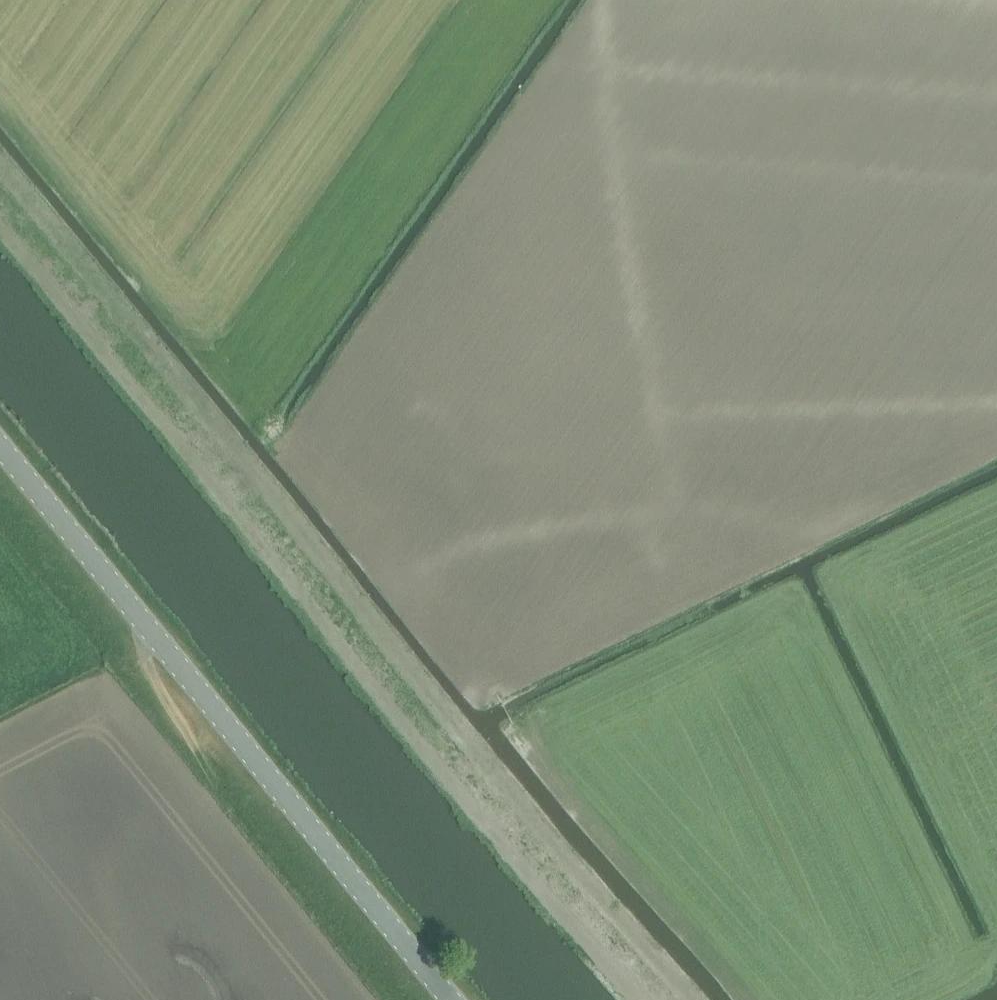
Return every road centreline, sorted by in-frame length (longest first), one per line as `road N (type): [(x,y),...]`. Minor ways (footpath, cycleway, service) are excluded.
road 1 (tertiary): [(454,999),(0,445)]
road 2 (track): [(212,768),(149,675),(143,656),(147,625)]

